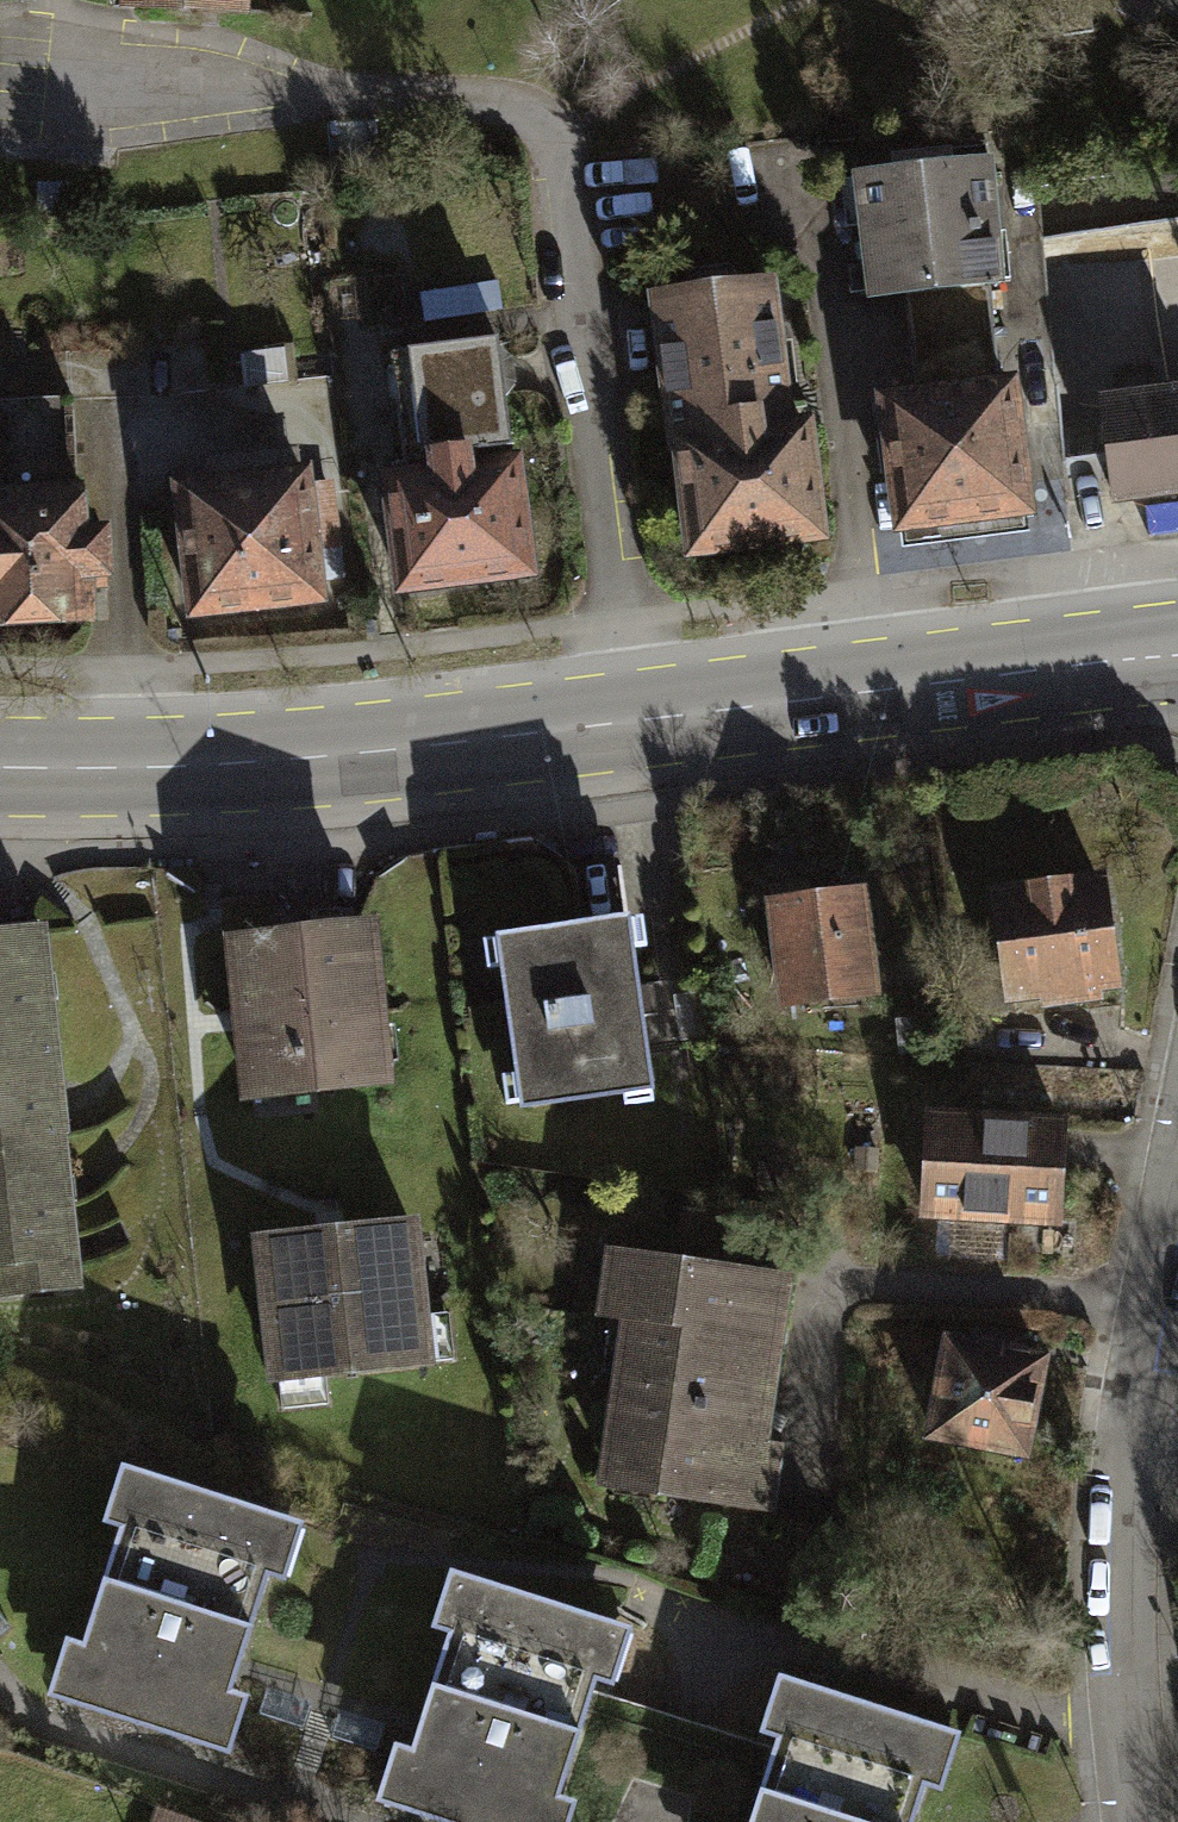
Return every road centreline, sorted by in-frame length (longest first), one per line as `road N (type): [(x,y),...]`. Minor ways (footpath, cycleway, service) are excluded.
road 1 (primary): [(1177,656),(327,762),(0,766)]
road 2 (residential): [(1177,1145),(1125,1417),(1111,1552),(1137,1821)]

